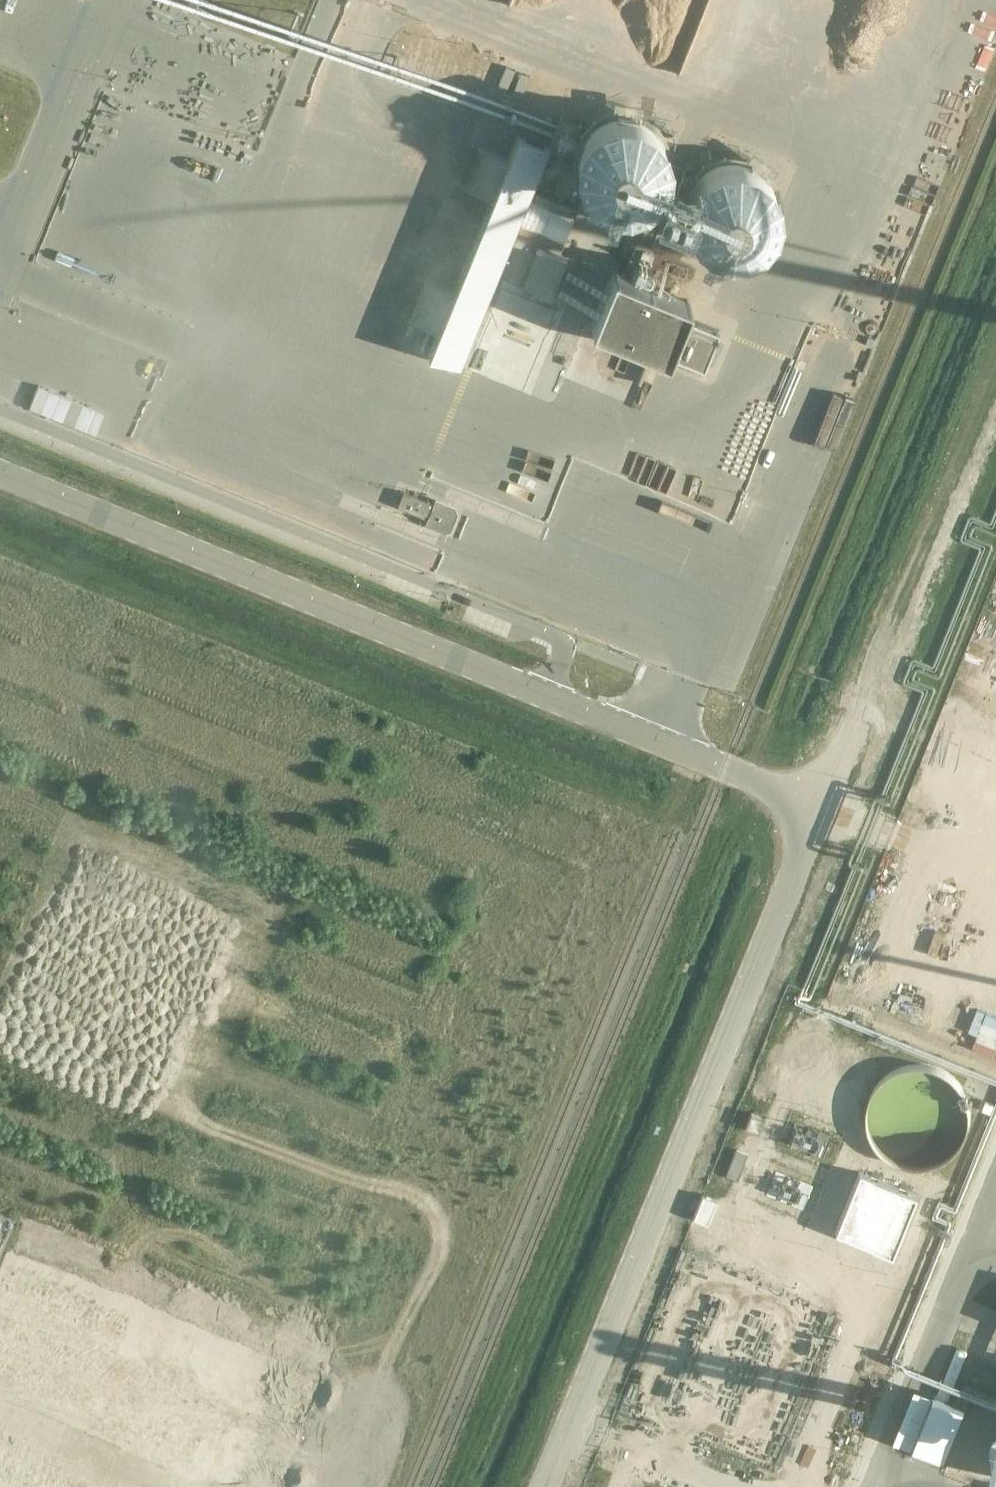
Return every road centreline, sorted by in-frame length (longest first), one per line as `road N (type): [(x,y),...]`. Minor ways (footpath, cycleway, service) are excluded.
road 1 (unclassified): [(0,478),(824,806)]
road 2 (unclassified): [(824,806),(557,1486)]

